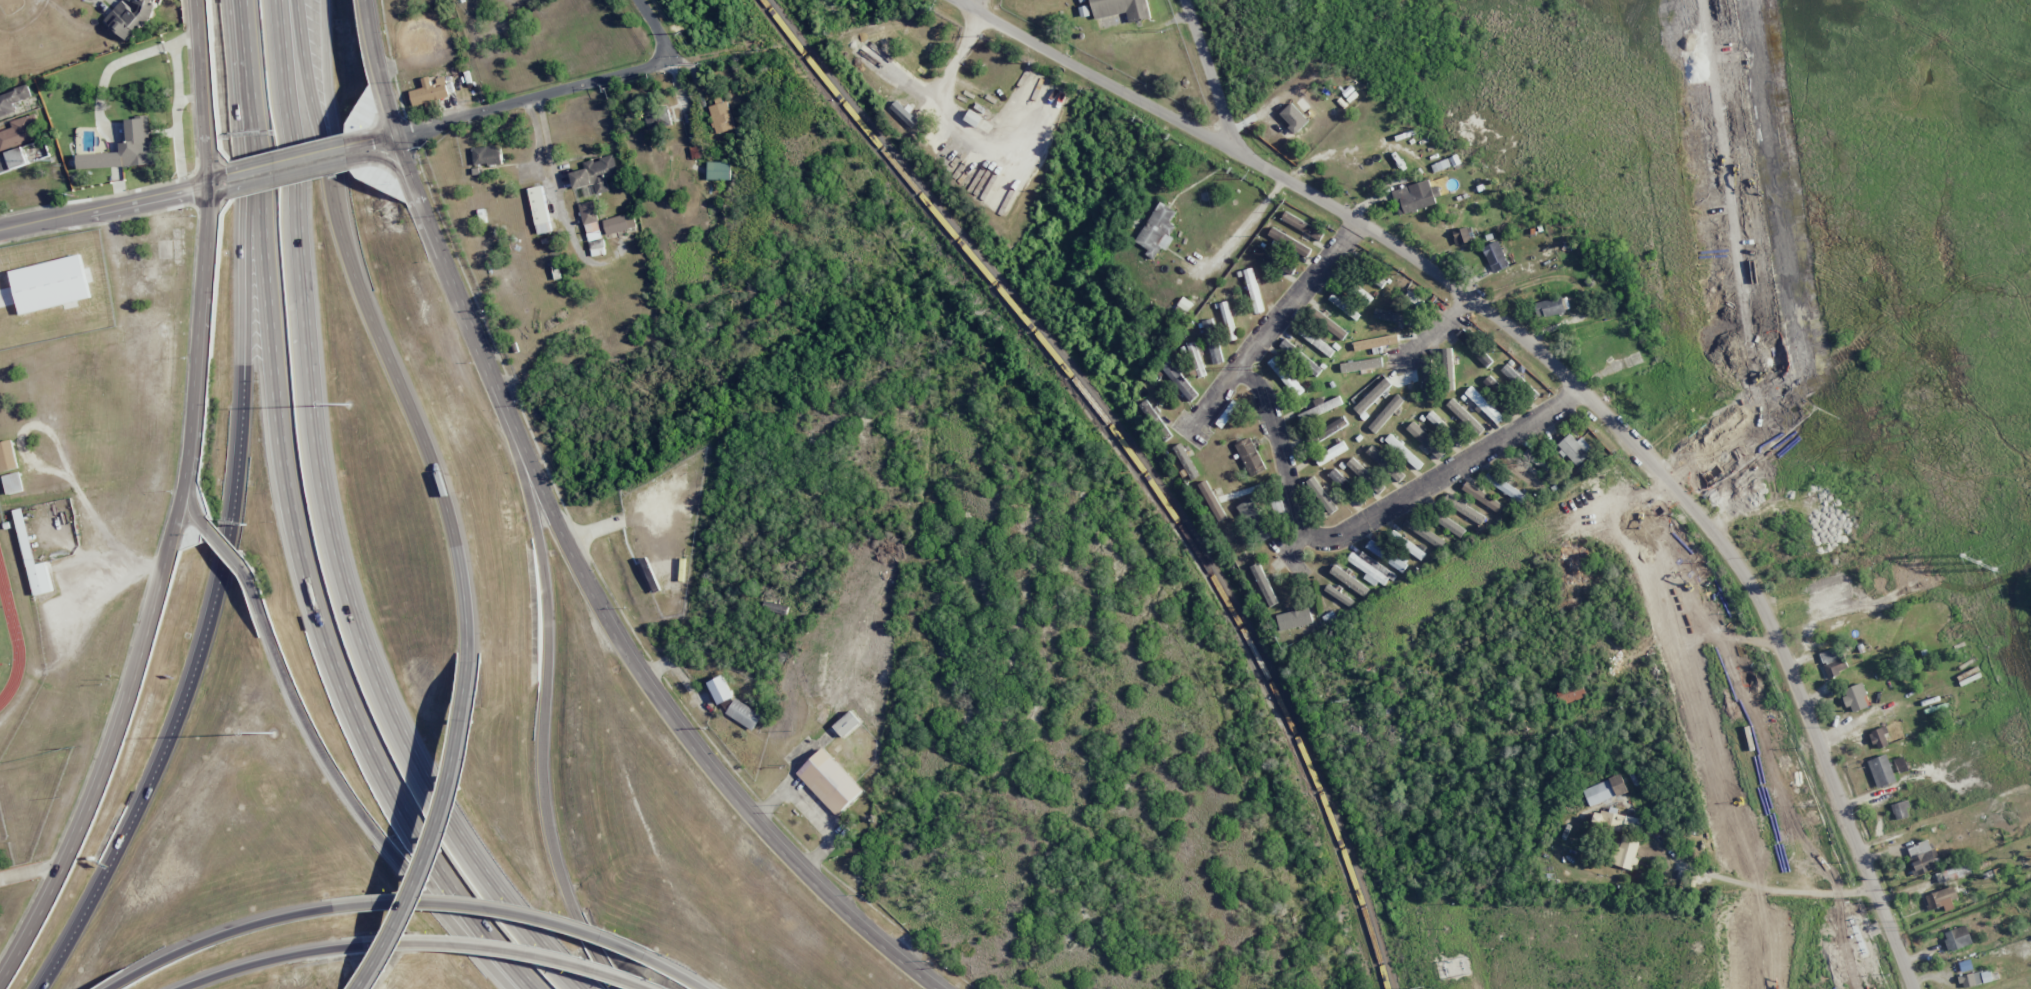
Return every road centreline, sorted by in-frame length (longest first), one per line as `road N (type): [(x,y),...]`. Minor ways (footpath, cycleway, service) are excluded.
road 1 (tertiary): [(1914,988),(1770,630),(1708,524),(1583,394),(1470,300),(1355,223),(953,0)]
road 2 (secondary): [(940,988),(804,880),(701,760),(589,587),(454,289),(396,133),(366,0)]
road 3 (motorway): [(590,988),(495,884),(423,776),(368,657),(313,421),(279,0)]
road 4 (motorway): [(259,206),(282,463),(324,637),(409,826),(533,988)]
road 5 (motorway): [(243,252),(237,499),(220,587),(153,784),(35,988)]
road 6 (motorway): [(464,652),(439,487),(358,281),(301,0)]
road 7 (motorway): [(628,988),(575,876),(561,805),(547,539),(511,410)]
road 8 (secondary): [(187,475),(99,798),(0,982)]
road 9 (motorway): [(241,565),(285,681),(334,775),(510,988)]
road 10 (secondary): [(198,0),(211,186),(187,475)]
road 11 (motorway): [(357,988),(428,856),(455,771),(464,652)]
road 12 (motorway): [(647,955),(553,919),(479,904),(334,908)]
road 13 (motorway): [(651,988),(469,944),(342,948)]
road 14 (residential): [(676,54),(396,133)]
road 15 (motorway): [(334,908),(219,933),(111,988)]
road 16 (tertiary): [(211,186),(0,229)]
road 17 (motorway): [(333,187),(328,0)]
road 18 (motorway): [(342,948),(178,988)]
road 19 (residential): [(1187,0),(1235,151)]

